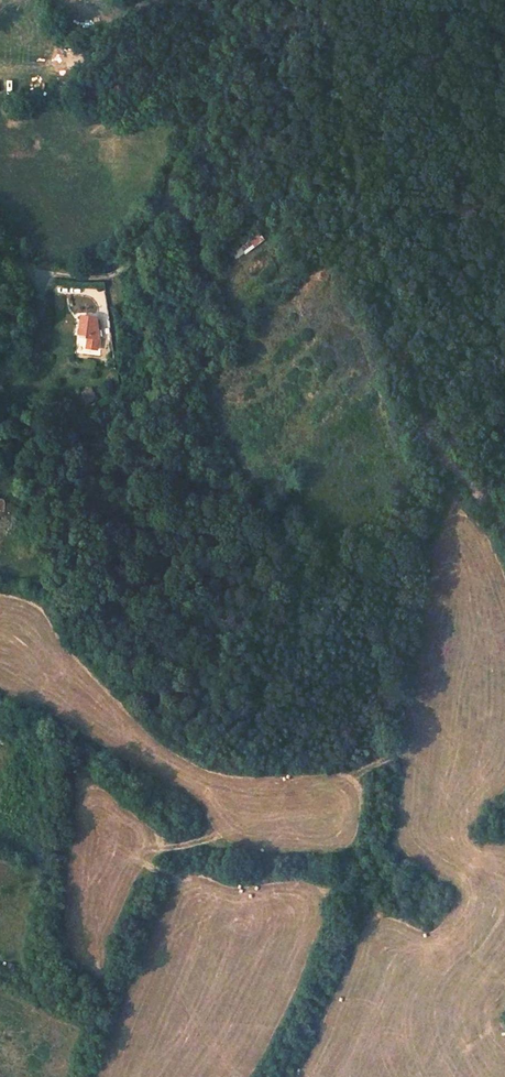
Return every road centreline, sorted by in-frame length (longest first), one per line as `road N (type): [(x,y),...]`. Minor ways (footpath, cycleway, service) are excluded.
road 1 (track): [(43,277),(110,272),(145,236),(183,152),(247,58),(285,17),(309,24),(336,57),(377,247),(398,274),(416,336),(426,433),(441,455)]
road 2 (track): [(387,759),(337,784),(230,786),(184,774),(0,674)]

